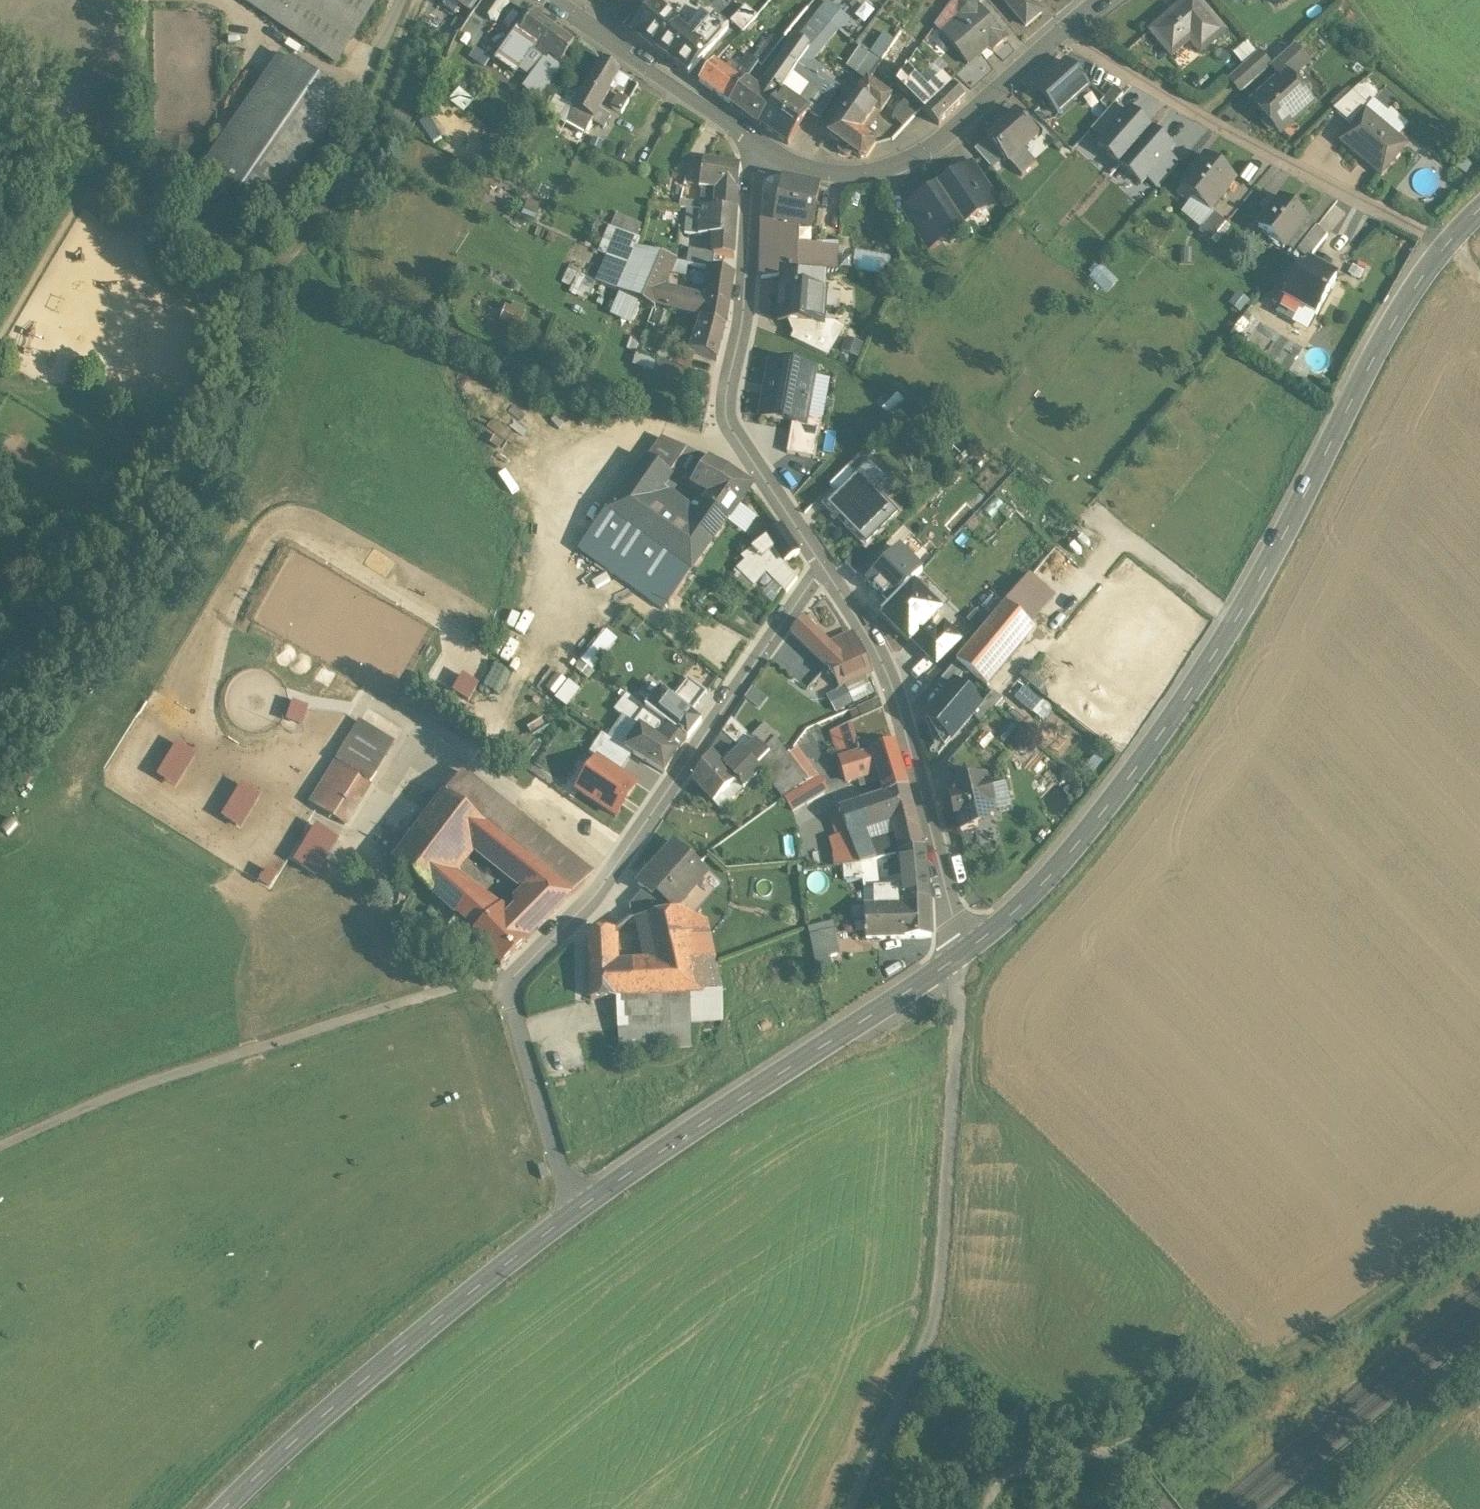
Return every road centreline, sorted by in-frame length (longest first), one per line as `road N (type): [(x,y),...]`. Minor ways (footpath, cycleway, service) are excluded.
road 1 (secondary): [(972,942),(1092,822),(1174,713),(1293,519),(1439,248)]
road 2 (residential): [(822,563),(591,900),(505,977),(573,1211)]
road 3 (track): [(854,1508),(921,1353),(932,1303),(958,1002),(949,960)]
road 4 (track): [(505,977),(111,1095),(0,1145)]
road 5 (secondary): [(573,1211),(972,942)]
road 6 (secondary): [(225,1508),(573,1211)]
road 7 (residential): [(822,563),(720,432),(741,316),(748,202),(765,150)]
road 8 (track): [(302,255),(281,272),(207,298),(178,300),(161,286),(127,185),(135,3)]
road 9 (residential): [(1439,248),(1060,31)]
road 10 (track): [(1479,1250),(1366,1336),(1286,1383),(1202,1414),(1128,1478)]
road 11 (residential): [(972,942),(941,873),(922,785),(872,637),(822,563)]
road 12 (residential): [(765,150),(825,171),(893,165),(934,146),(1060,31)]
road 13 (track): [(419,0),(348,182),(302,255)]
road 14 (residential): [(551,0),(765,150)]
road 15 (track): [(1155,1498),(1138,1480),(1075,1476),(1035,1484),(1009,1508)]

